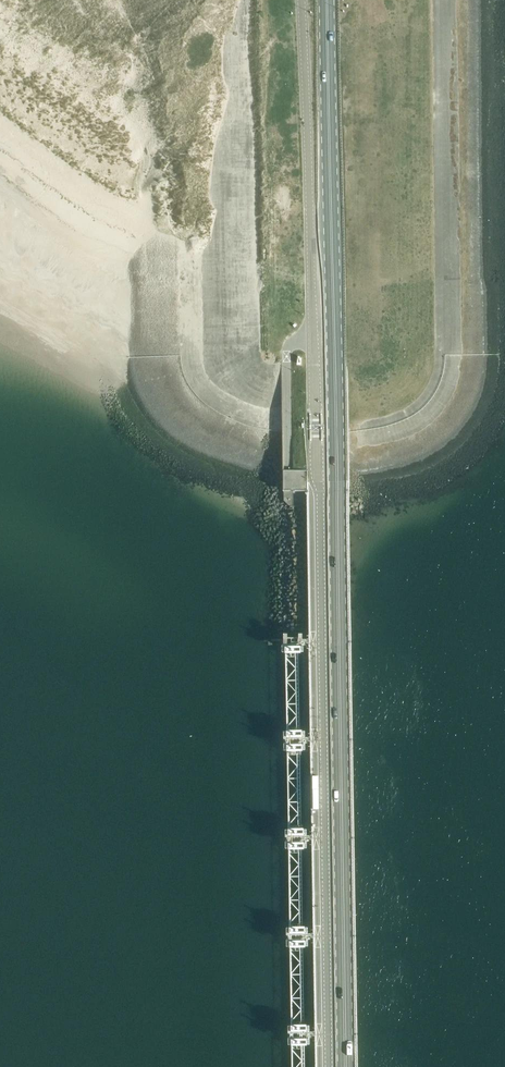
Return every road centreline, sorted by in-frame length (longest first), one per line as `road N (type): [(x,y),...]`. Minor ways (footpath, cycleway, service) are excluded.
road 1 (unclassified): [(326,1066),(301,0)]
road 2 (primary): [(346,1066),(328,0)]

